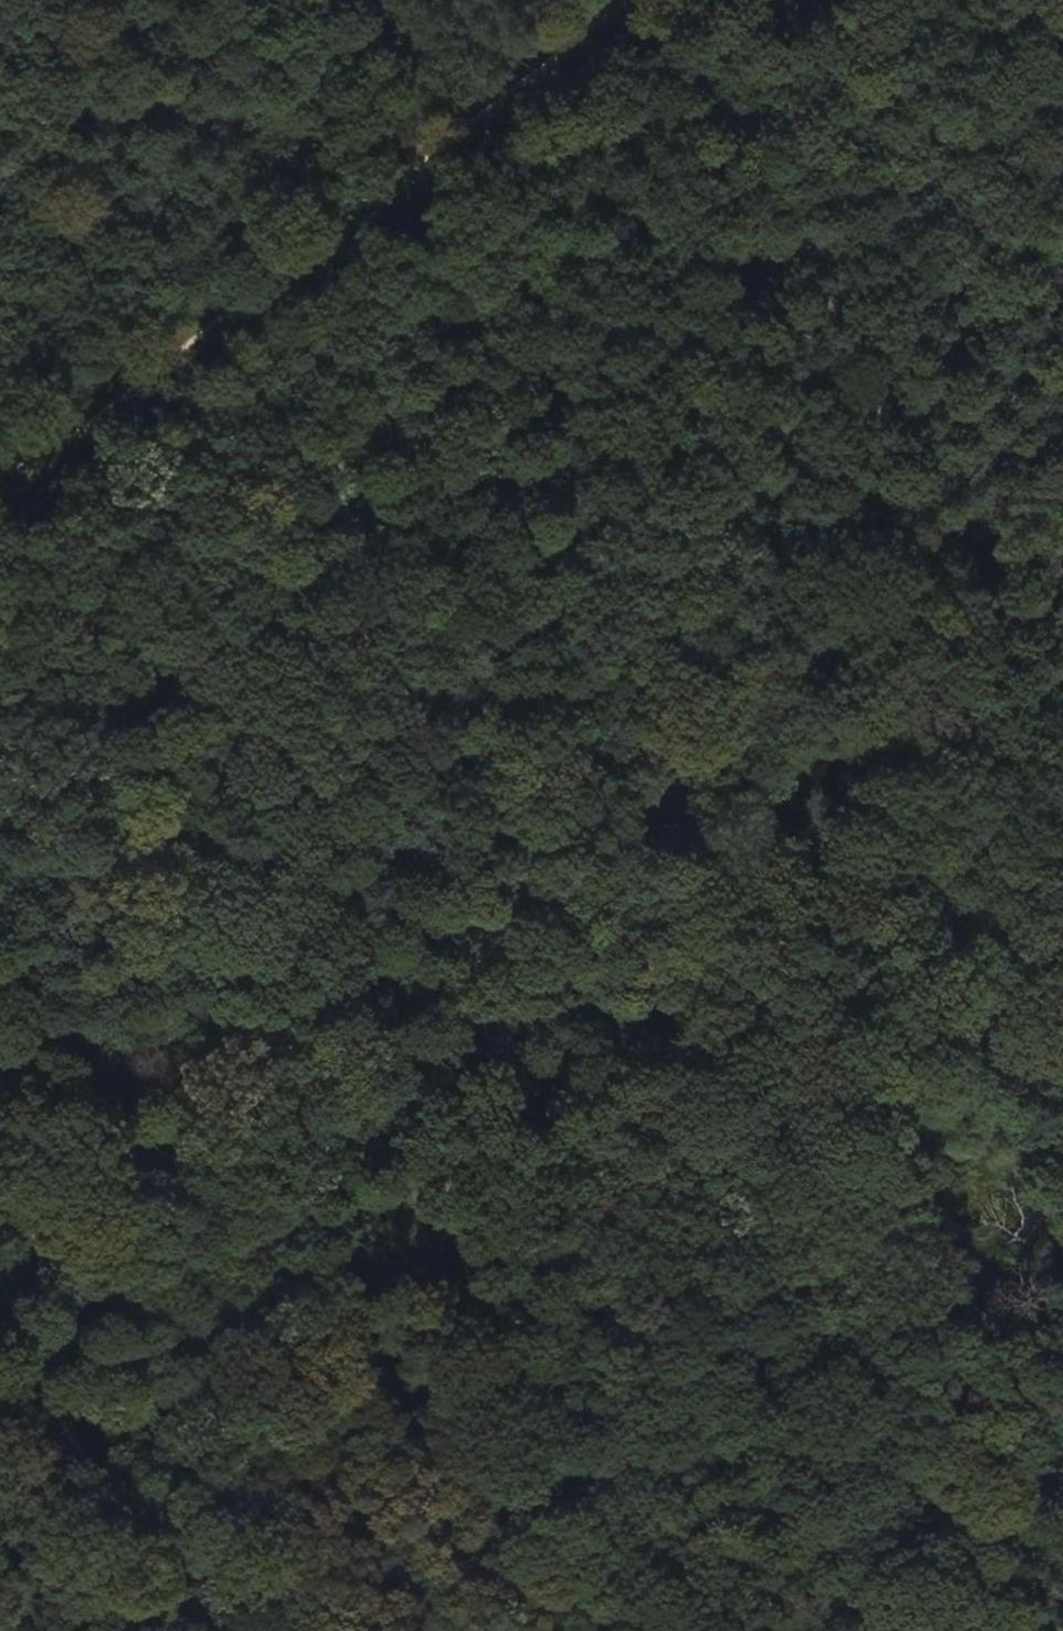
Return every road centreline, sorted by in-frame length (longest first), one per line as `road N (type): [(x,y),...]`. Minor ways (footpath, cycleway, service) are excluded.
road 1 (track): [(634,0),(0,490)]
road 2 (track): [(0,1335),(218,1630)]

